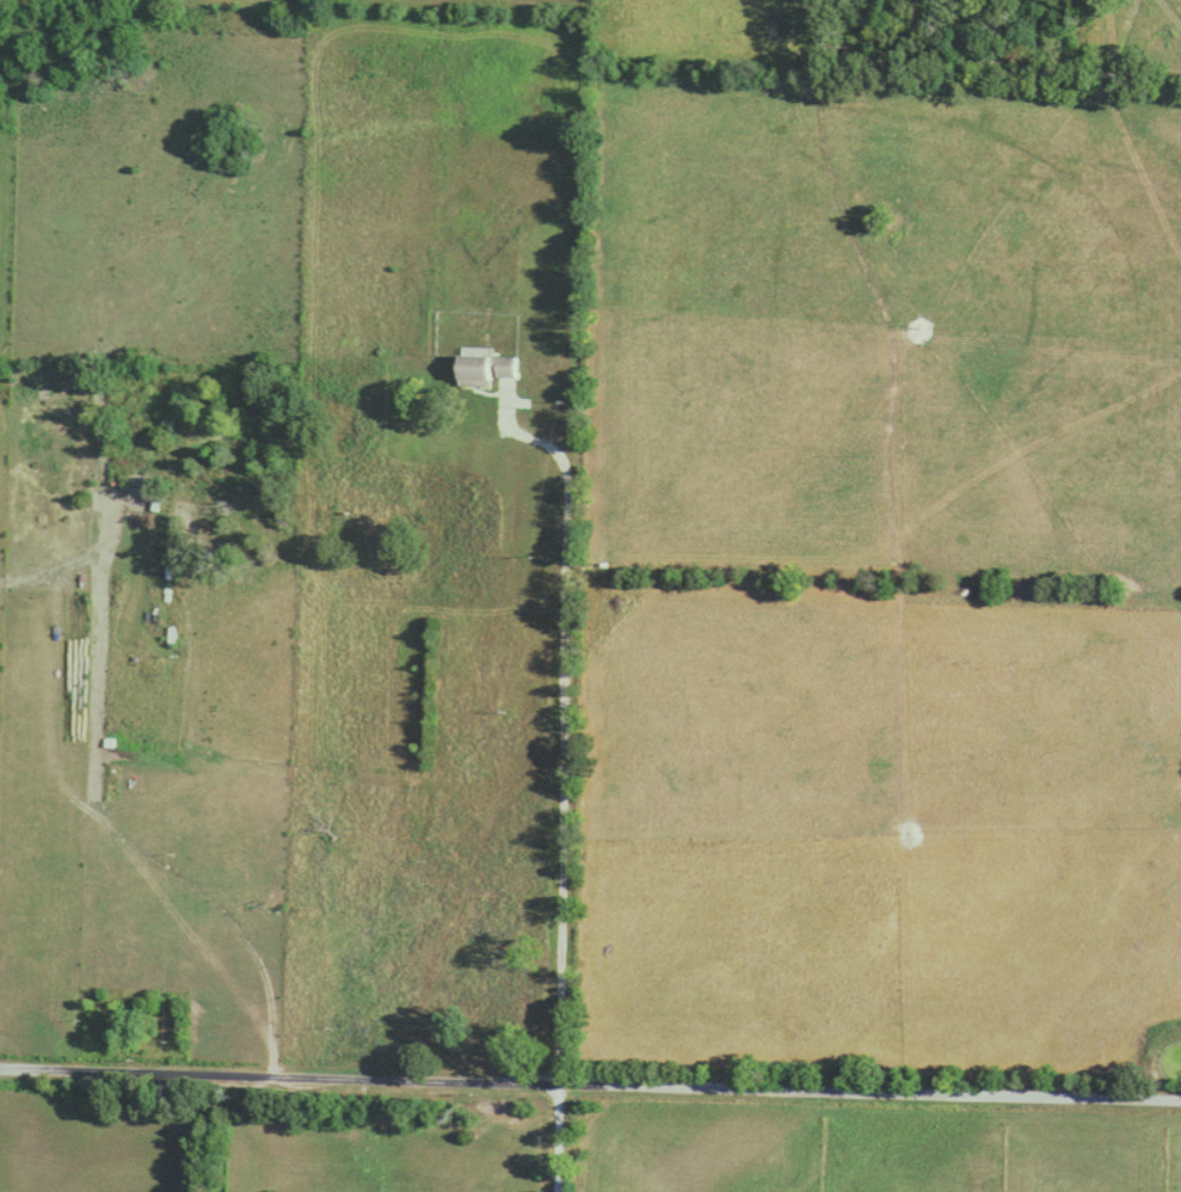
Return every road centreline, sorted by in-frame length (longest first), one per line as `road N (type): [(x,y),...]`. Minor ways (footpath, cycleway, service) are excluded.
road 1 (residential): [(1180,1101),(0,1073)]

